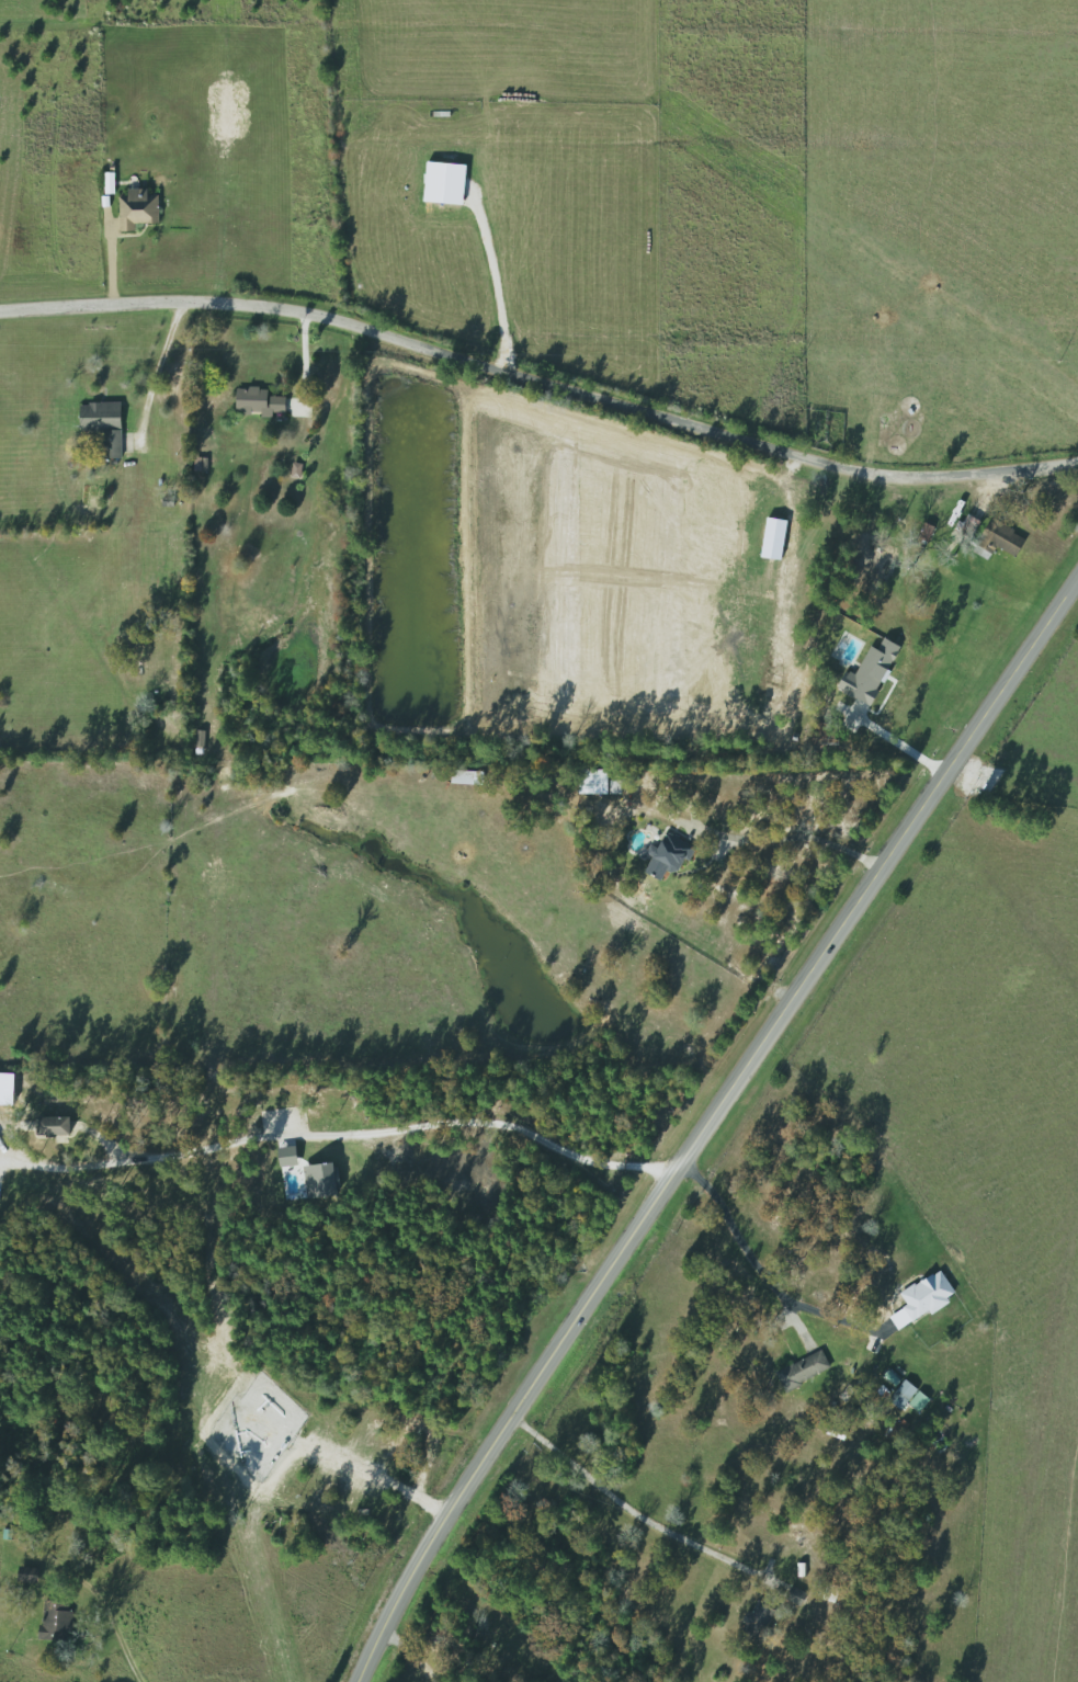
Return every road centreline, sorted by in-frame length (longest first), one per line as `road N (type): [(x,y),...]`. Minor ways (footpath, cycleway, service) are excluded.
road 1 (secondary): [(1077,569),(549,1353),(434,1533),(355,1681)]
road 2 (residential): [(1077,459),(885,476),(286,308),(139,300),(0,311)]

